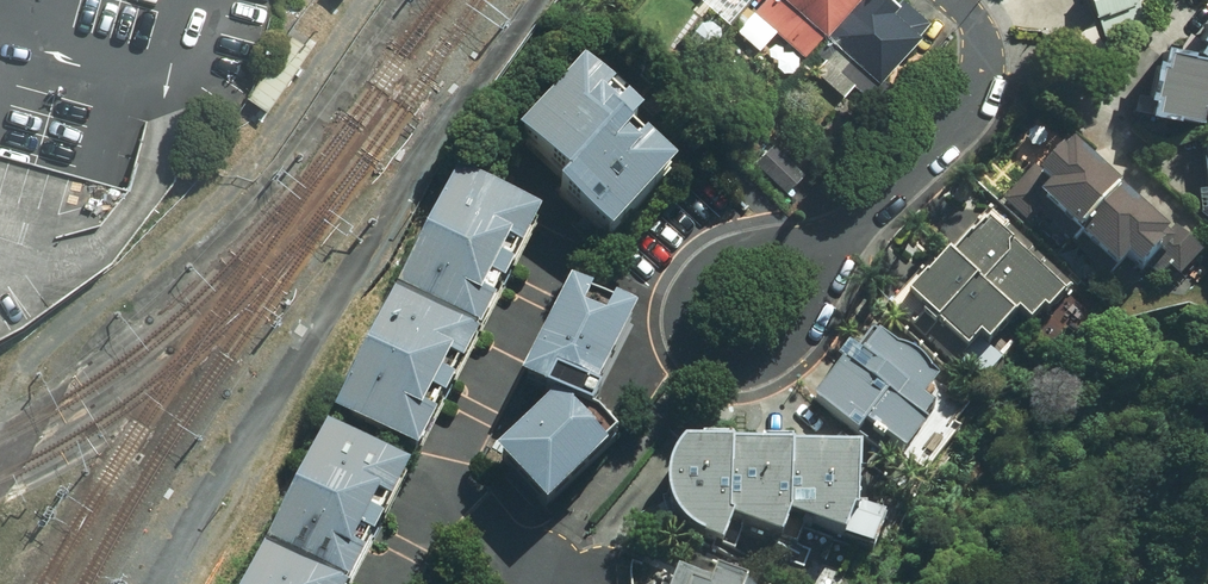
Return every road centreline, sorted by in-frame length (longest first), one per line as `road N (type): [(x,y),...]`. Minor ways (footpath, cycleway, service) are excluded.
road 1 (residential): [(846,233),(961,121),(982,86),(985,37),(962,0)]
road 2 (residential): [(709,362),(683,331),(684,297),(702,267),(738,249),(846,233)]
road 3 (residential): [(846,233),(802,329),(782,348),(752,364),(709,362)]

